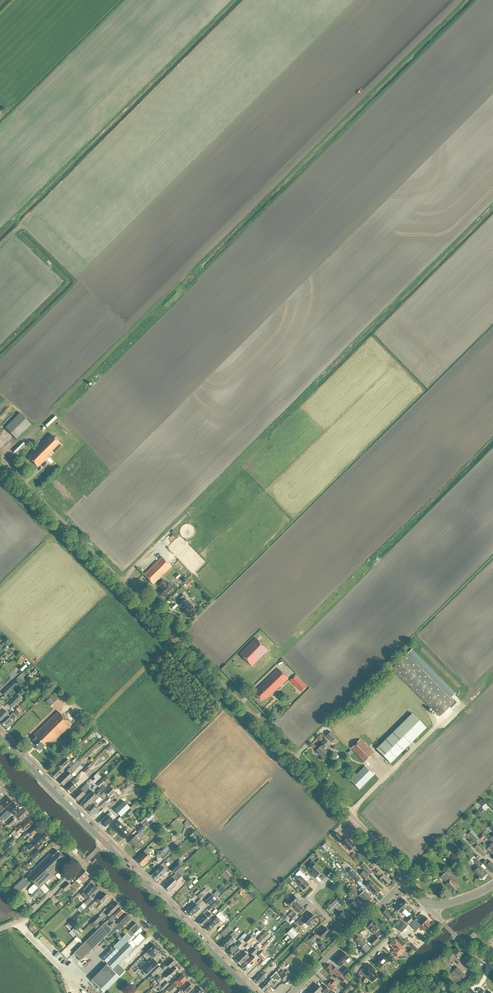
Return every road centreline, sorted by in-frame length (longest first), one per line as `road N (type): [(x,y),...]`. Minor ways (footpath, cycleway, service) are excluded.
road 1 (residential): [(402,885),(396,864),(349,812),(0,459)]
road 2 (secondary): [(252,992),(104,843)]
road 3 (residential): [(212,992),(83,863)]
road 4 (secondary): [(104,843),(0,737)]

